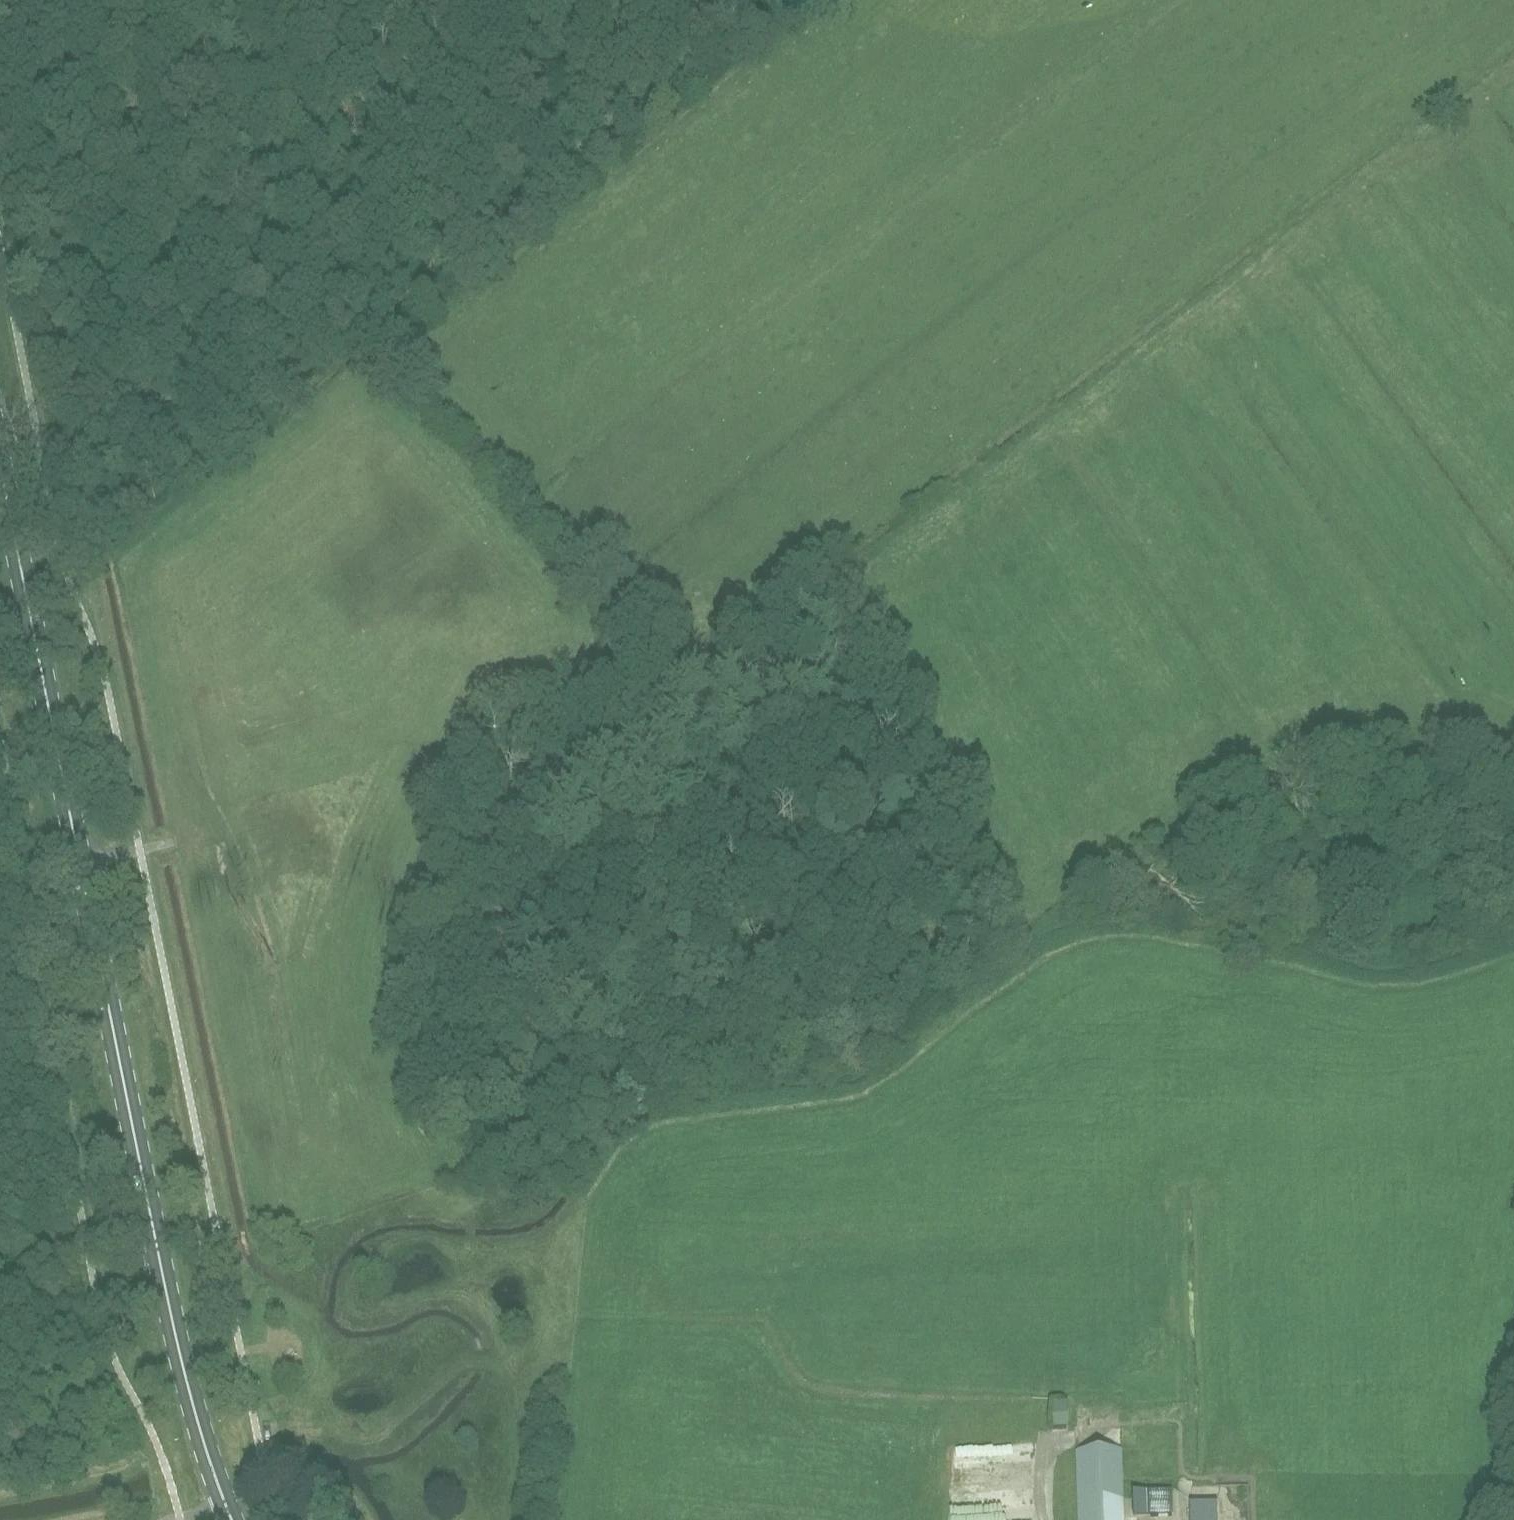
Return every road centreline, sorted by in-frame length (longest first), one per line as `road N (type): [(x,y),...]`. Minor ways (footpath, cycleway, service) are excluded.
road 1 (primary): [(230,1519),(201,1434),(0,444)]

